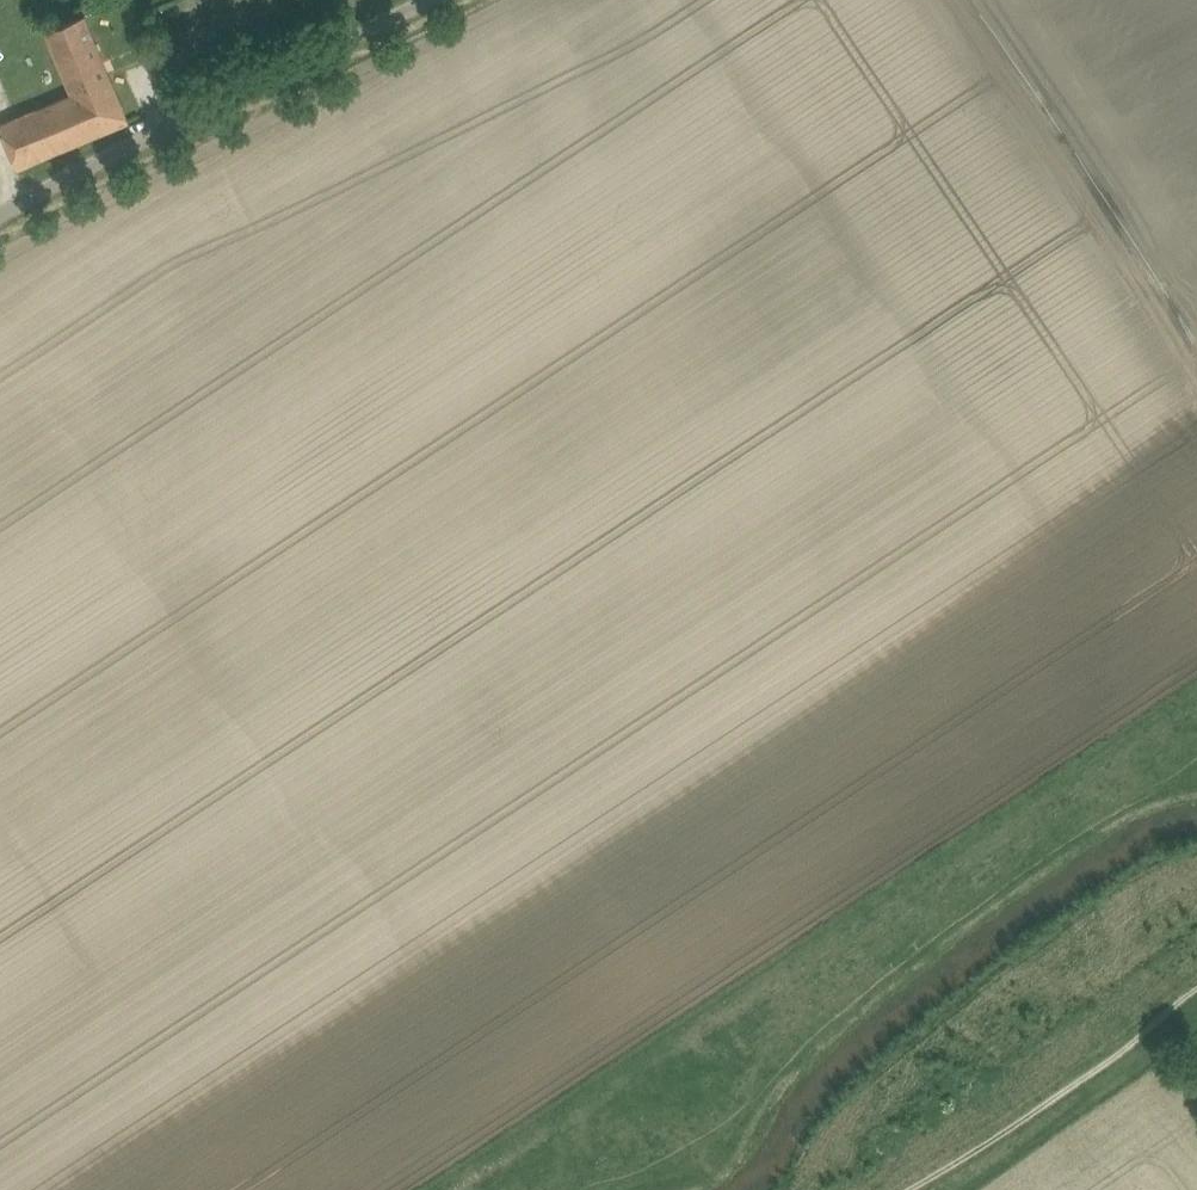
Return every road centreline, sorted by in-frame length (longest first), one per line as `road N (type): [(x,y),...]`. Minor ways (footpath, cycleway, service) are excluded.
road 1 (unclassified): [(0,215),(426,0)]
road 2 (track): [(1196,986),(1115,1055),(909,1189)]

